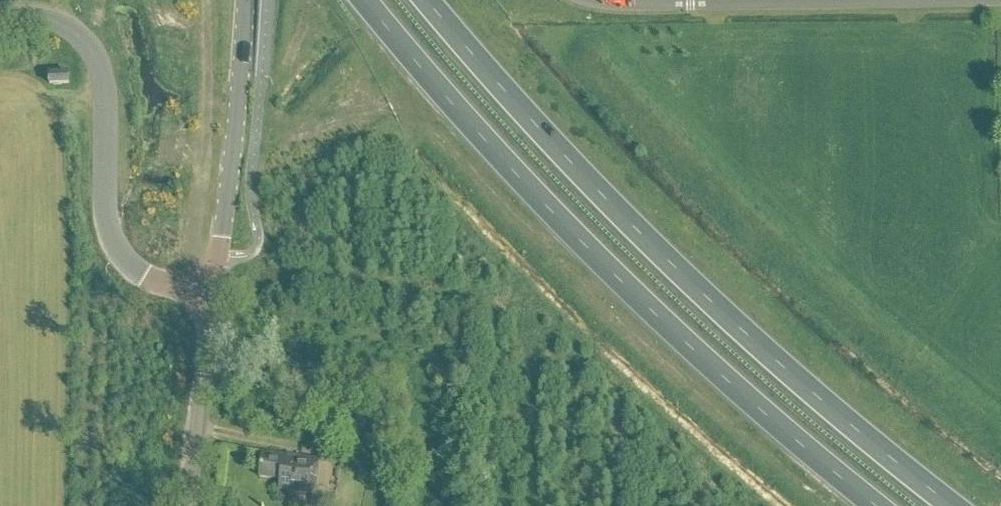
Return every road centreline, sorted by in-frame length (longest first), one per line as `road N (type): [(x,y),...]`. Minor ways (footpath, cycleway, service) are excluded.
road 1 (trunk): [(953,505),(653,247),(430,0)]
road 2 (trunk): [(366,0),(516,174),(657,315),(876,505)]
road 3 (unclassified): [(0,21),(39,22),(81,39),(106,96),(105,176),(119,253),(160,283),(211,294)]
road 4 (unclassified): [(601,0),(1000,2)]
road 5 (tertiary): [(211,294),(246,0)]
road 6 (tertiary): [(183,505),(211,294)]

